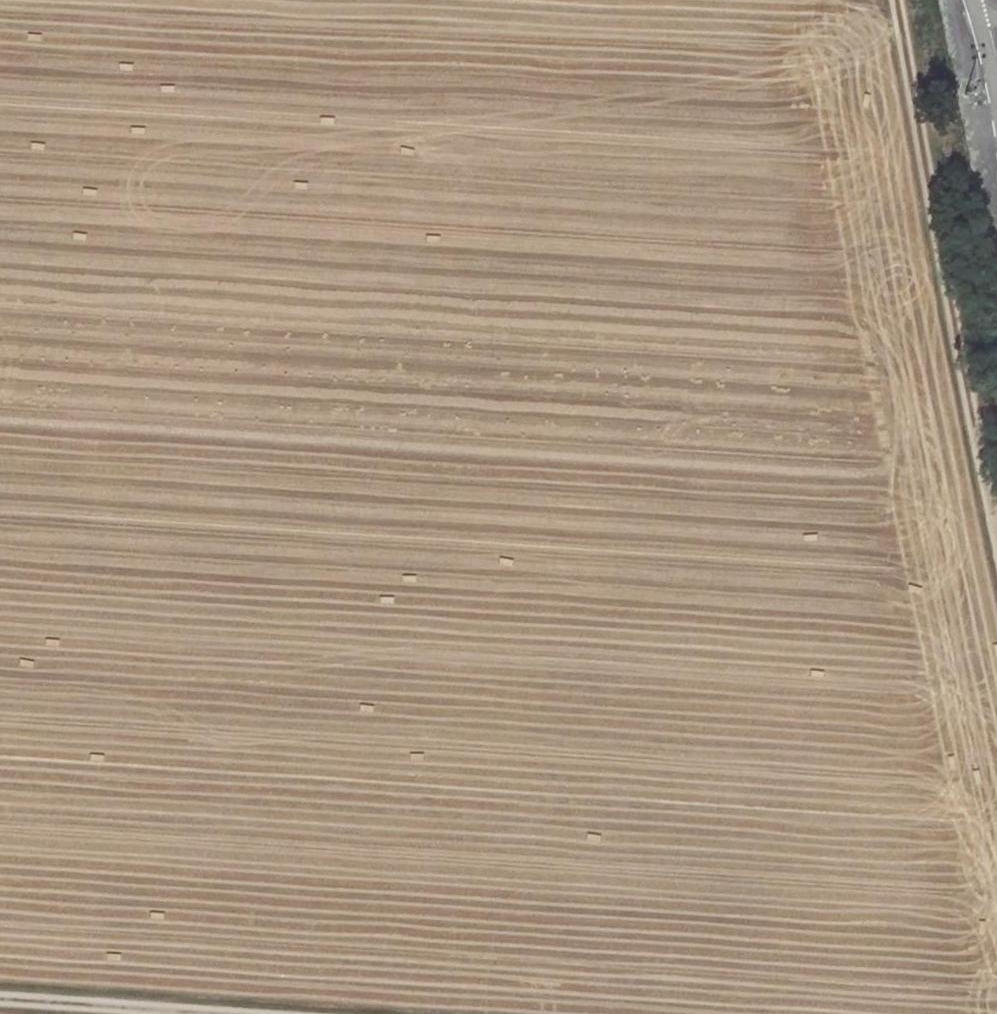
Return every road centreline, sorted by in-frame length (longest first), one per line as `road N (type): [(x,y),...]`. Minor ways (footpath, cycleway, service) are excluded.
road 1 (track): [(996,540),(889,0)]

